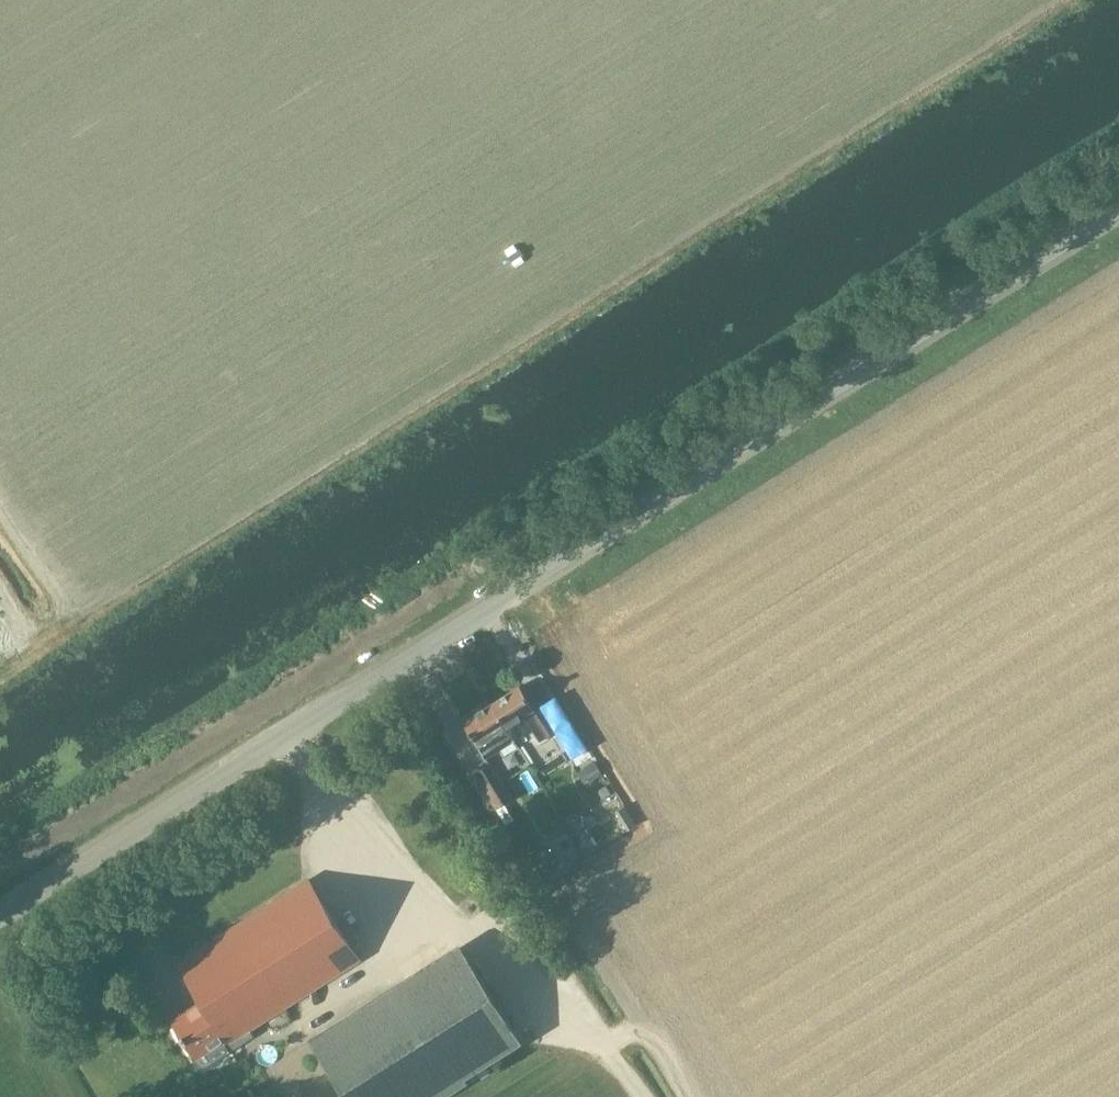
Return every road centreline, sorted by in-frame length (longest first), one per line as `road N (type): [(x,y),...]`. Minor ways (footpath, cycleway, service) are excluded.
road 1 (unclassified): [(0,913),(1118,210)]

